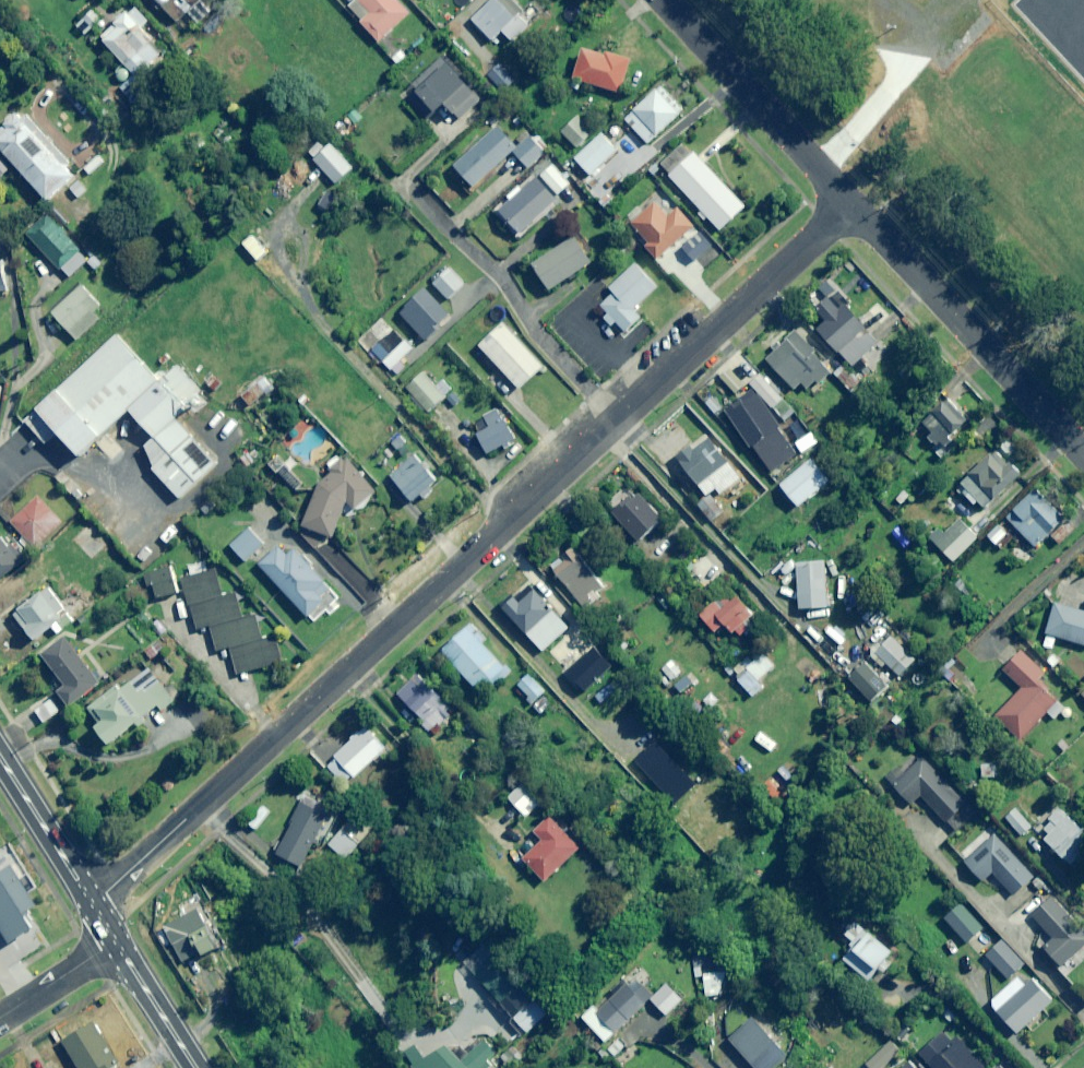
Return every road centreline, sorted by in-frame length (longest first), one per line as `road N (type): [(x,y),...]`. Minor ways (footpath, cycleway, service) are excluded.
road 1 (residential): [(92,907),(616,417)]
road 2 (residential): [(852,200),(1083,458)]
road 3 (residential): [(616,417),(852,200)]
road 4 (residential): [(616,417),(534,334),(501,278),(418,195)]
road 5 (residential): [(666,0),(852,200)]
road 6 (secondary): [(92,907),(0,761)]
road 7 (secondary): [(194,1067),(115,943)]
road 8 (residential): [(115,943),(0,1017)]

